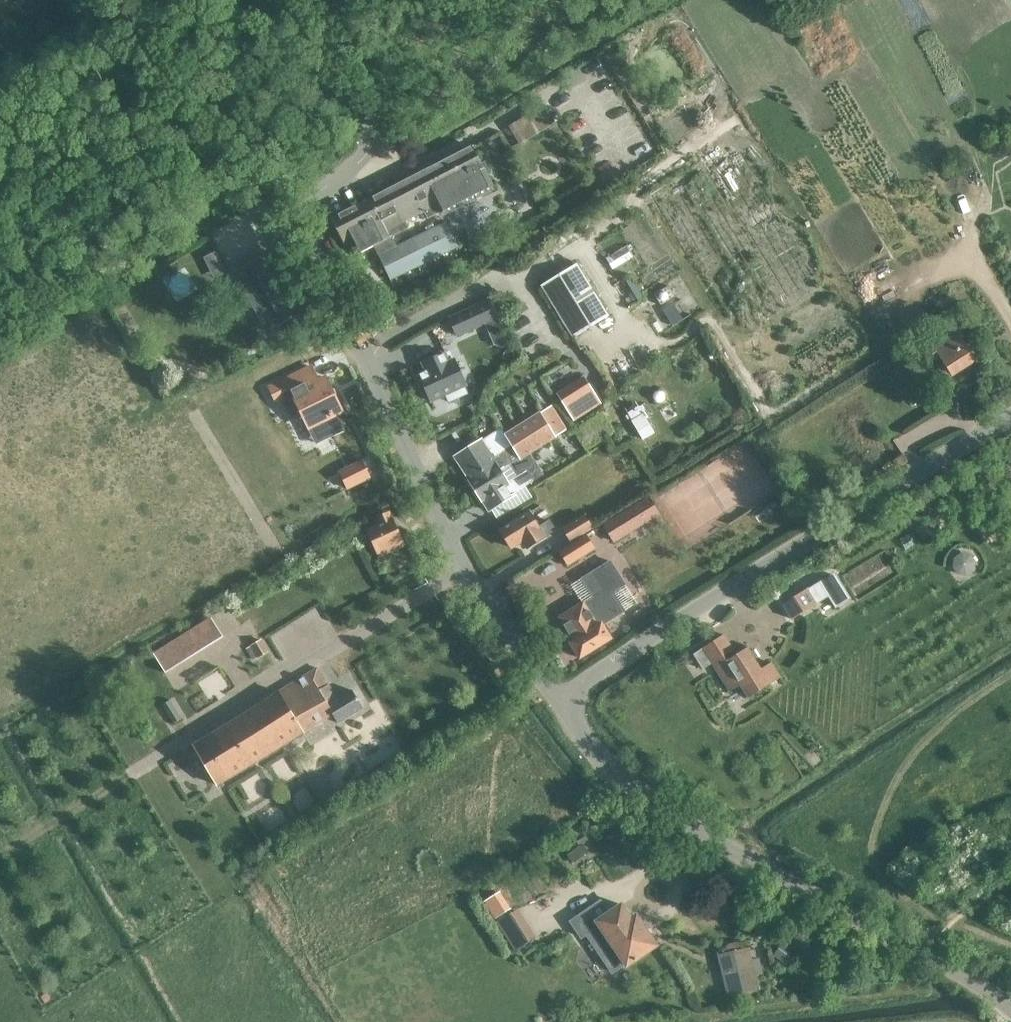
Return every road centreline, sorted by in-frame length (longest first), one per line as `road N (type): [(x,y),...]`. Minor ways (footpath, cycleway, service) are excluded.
road 1 (unclassified): [(560,701),(475,589),(307,235),(313,199),(358,163),(374,136),(369,114),(300,0)]
road 2 (tertiary): [(1010,1011),(975,983),(677,817),(606,762),(560,701)]
road 3 (tertiary): [(560,701),(731,585),(1010,419)]

